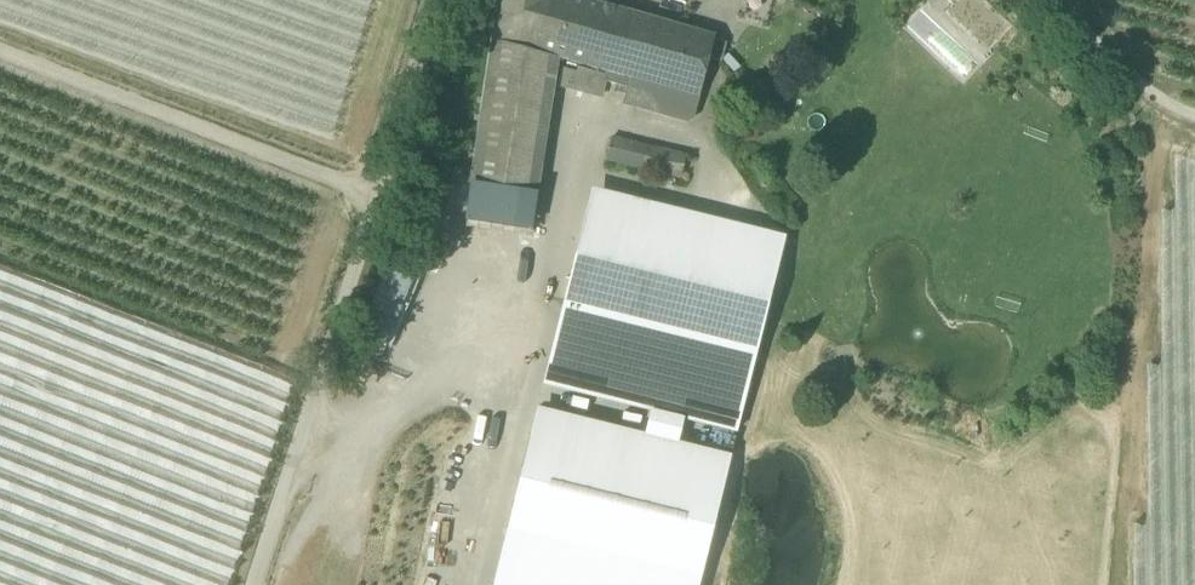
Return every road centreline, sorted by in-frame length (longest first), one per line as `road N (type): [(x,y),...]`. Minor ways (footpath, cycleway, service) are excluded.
road 1 (unclassified): [(248,584),(435,0)]
road 2 (track): [(0,61),(371,199)]
road 3 (track): [(1049,0),(1112,75),(1194,117)]

